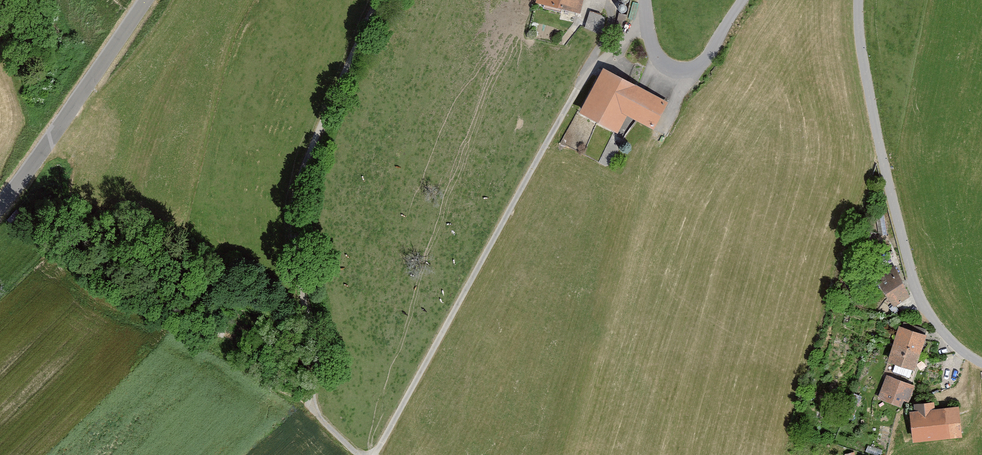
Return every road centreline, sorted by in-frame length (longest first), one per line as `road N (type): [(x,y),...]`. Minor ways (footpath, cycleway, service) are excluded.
road 1 (unclassified): [(373,454),(579,85),(613,55),(643,9)]
road 2 (track): [(361,454),(309,410),(292,200),(375,0)]
road 3 (residential): [(858,0),(872,117),(913,281),(954,346),(981,364)]
road 4 (tertiary): [(0,203),(150,0)]
road 5 (residential): [(643,9),(649,53),(669,70),(689,70),(743,0)]

